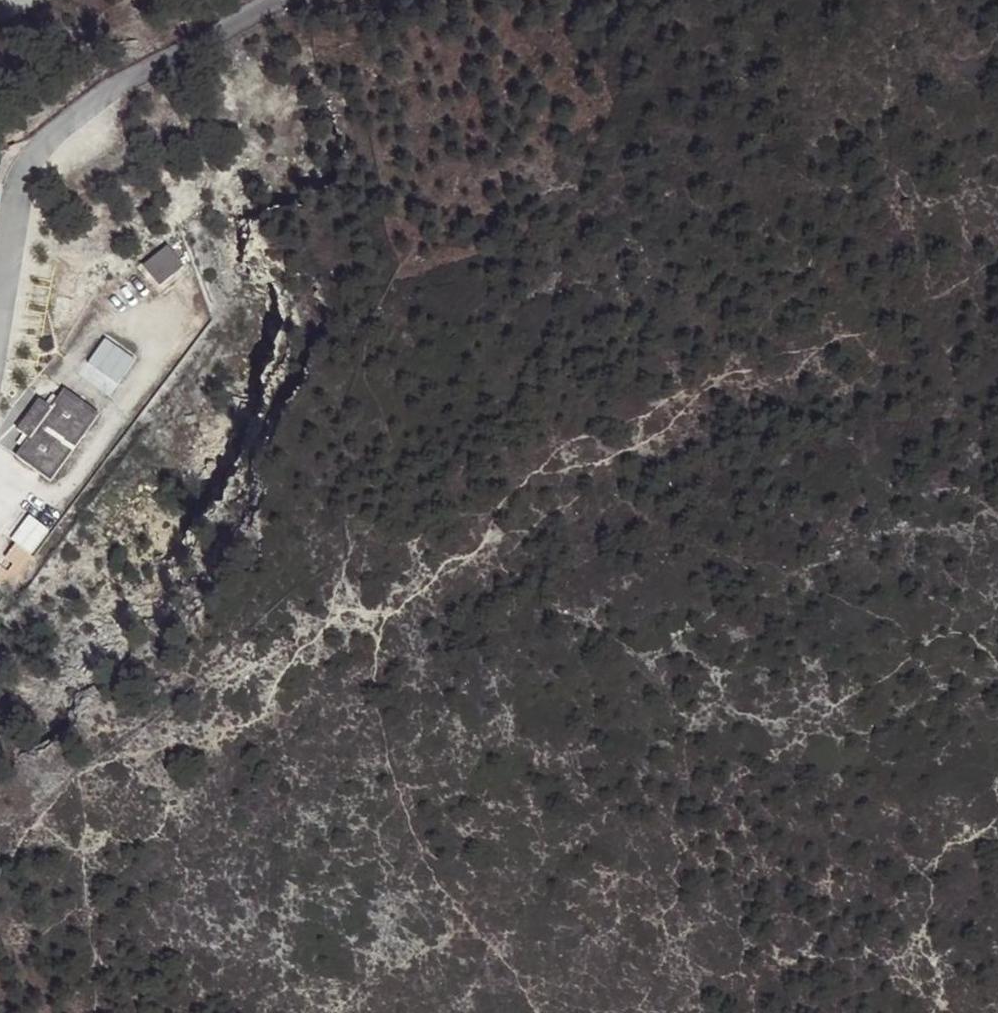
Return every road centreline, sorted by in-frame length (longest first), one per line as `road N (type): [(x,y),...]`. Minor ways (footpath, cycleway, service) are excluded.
road 1 (residential): [(0,287),(9,219),(33,154),(103,106),(300,0)]

